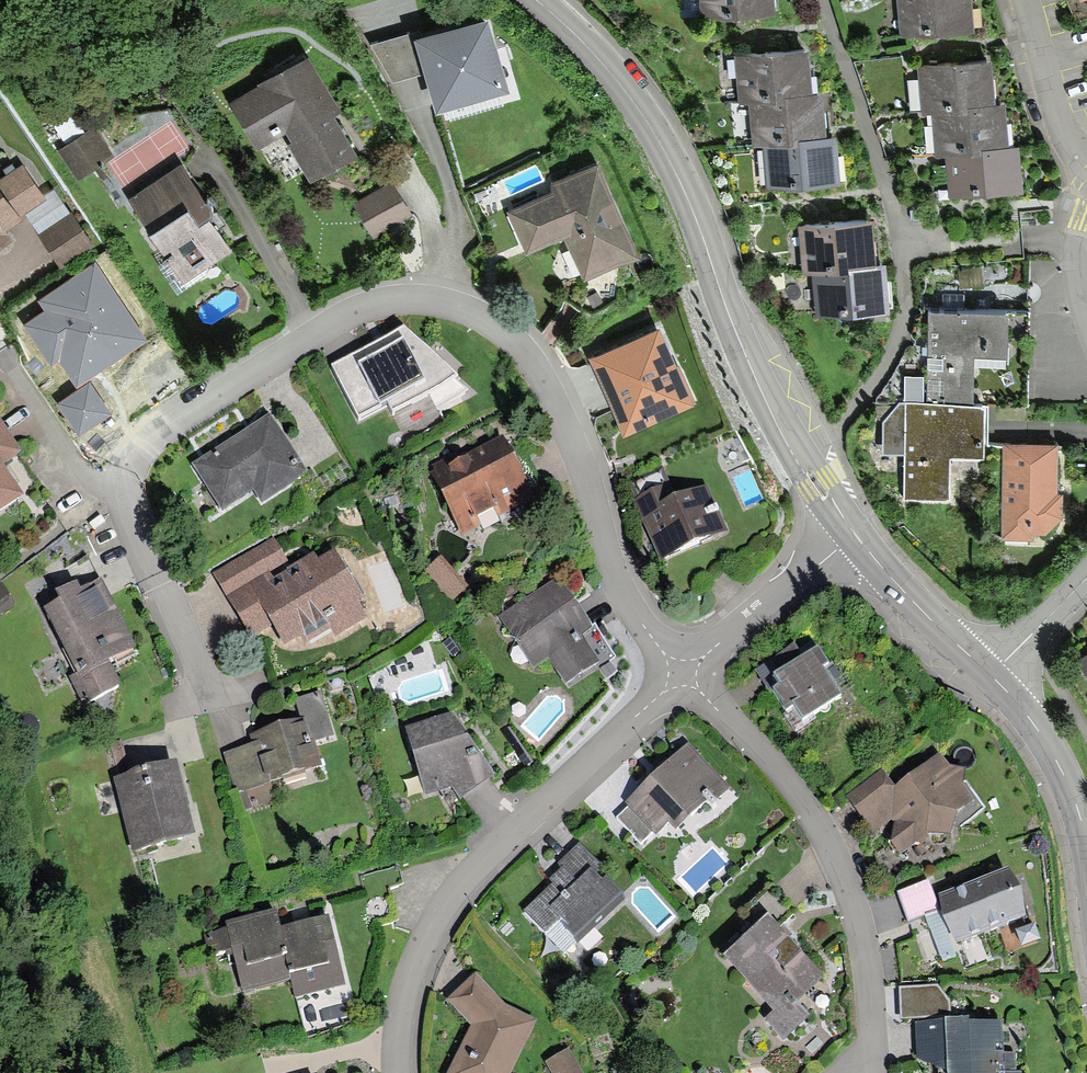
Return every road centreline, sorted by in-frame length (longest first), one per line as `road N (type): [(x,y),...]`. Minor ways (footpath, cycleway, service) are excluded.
road 1 (residential): [(209,696),(115,486),(153,436),(351,310),(394,297),(441,298),(490,321),(534,364),(585,465),(612,570),(678,674)]
road 2 (tertiary): [(794,453),(748,361),(659,138),(616,73),(535,0)]
road 3 (residential): [(824,0),(898,222),(905,303),(898,338),(876,378),(840,420),(794,453)]
road 4 (residential): [(402,1072),(415,970),(449,885),(678,674)]
road 5 (residential): [(678,674),(755,746),(807,808),(832,858),(854,924),(865,1003),(867,1060),(858,1072)]
road 6 (residential): [(678,674),(857,537)]
road 7 (tertiary): [(1086,844),(1069,783),(1023,708),(987,673)]
road 8 (tertiary): [(987,673),(857,537)]
road 9 (residential): [(1028,0),(1063,136)]
road 10 (residential): [(1086,576),(987,673)]

